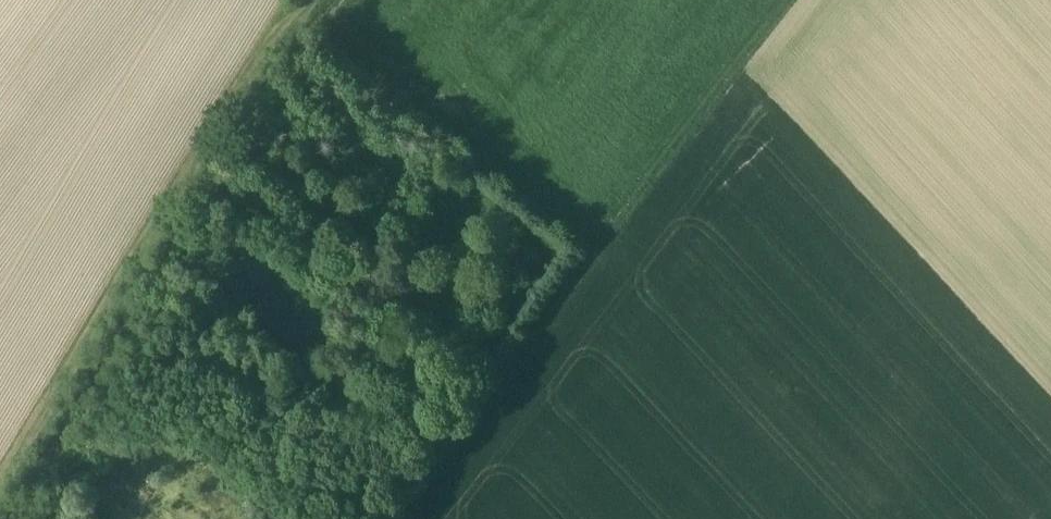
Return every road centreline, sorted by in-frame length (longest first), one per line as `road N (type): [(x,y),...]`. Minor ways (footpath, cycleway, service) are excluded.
road 1 (track): [(406,518),(807,0)]
road 2 (track): [(330,0),(225,156),(10,518)]

